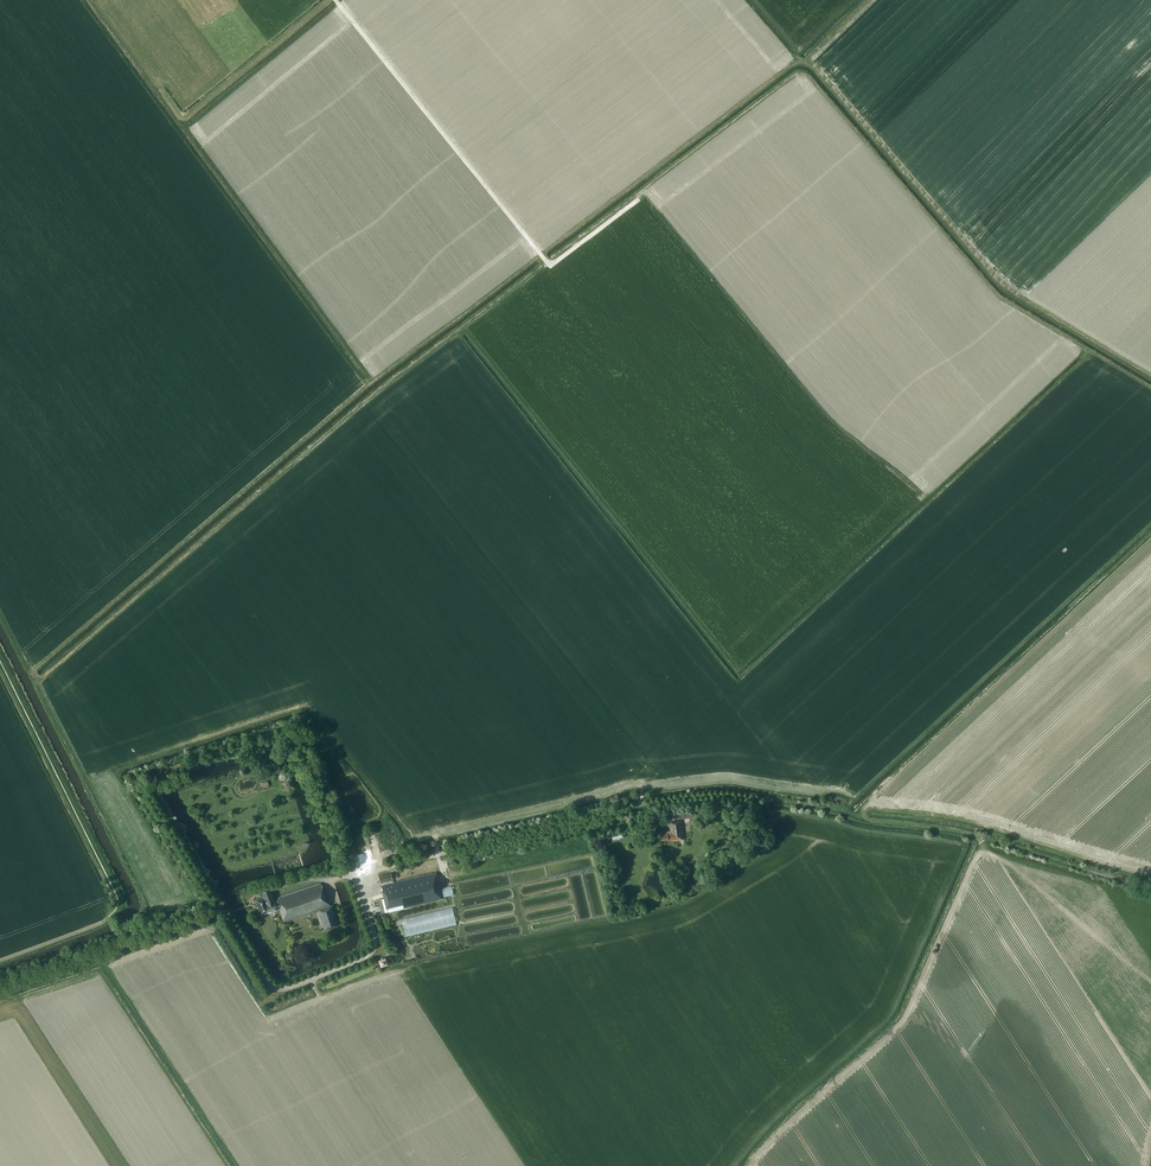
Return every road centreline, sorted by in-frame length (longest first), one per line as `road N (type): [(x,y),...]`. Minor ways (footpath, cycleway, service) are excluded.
road 1 (track): [(354,876),(700,792),(765,796),(993,840),(1150,888)]
road 2 (unclassified): [(0,982),(214,910),(229,917),(268,983),(287,988),(373,950),(354,876)]

